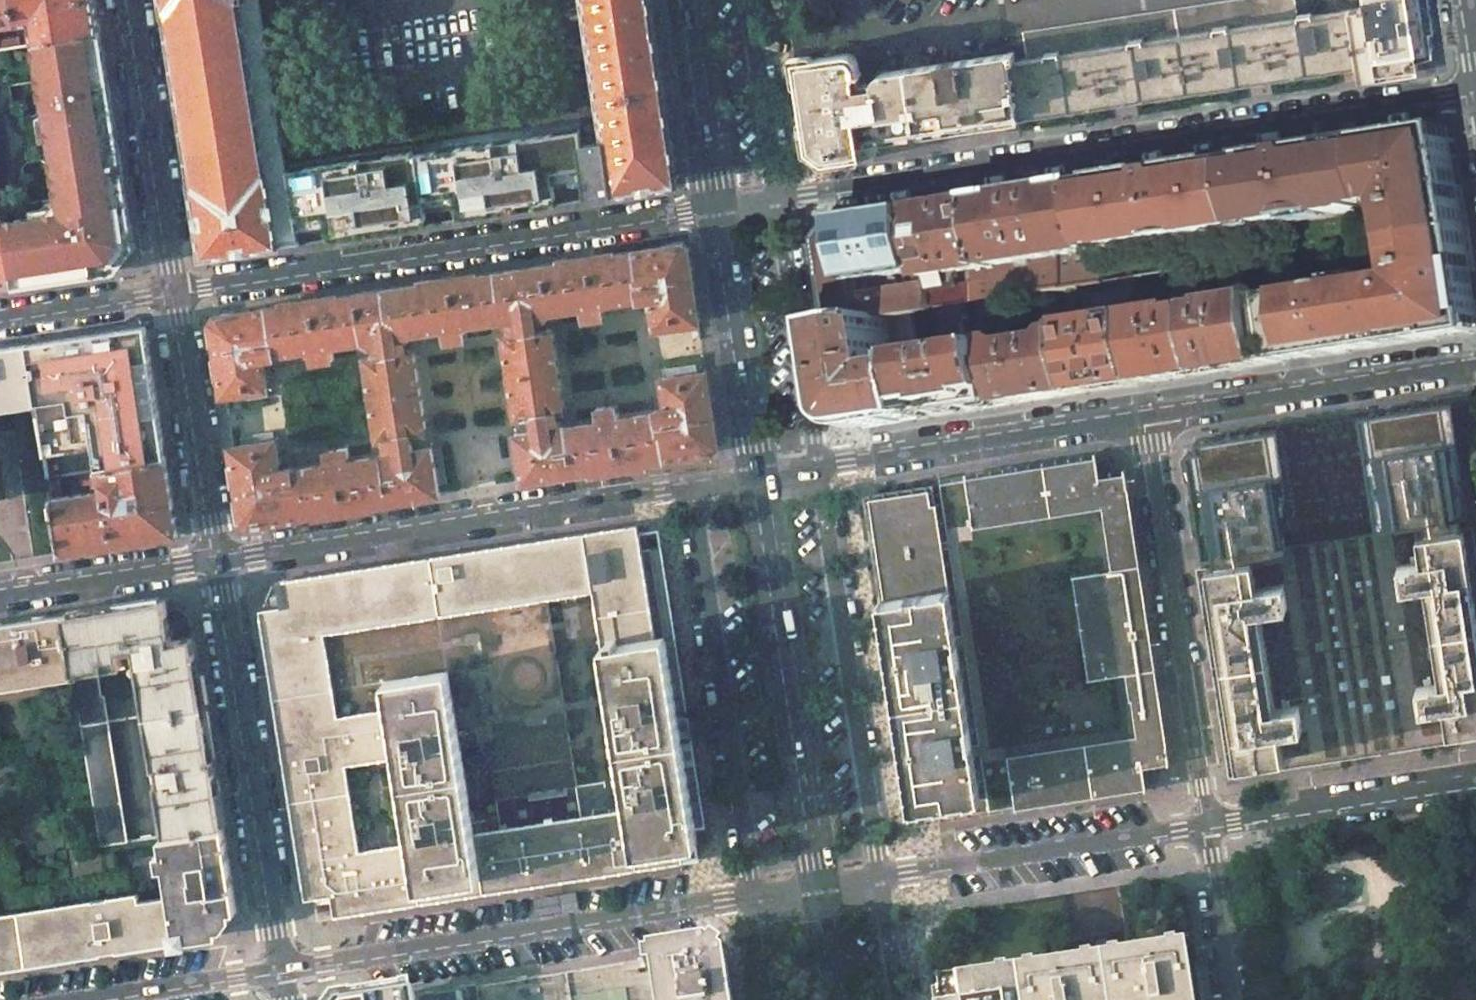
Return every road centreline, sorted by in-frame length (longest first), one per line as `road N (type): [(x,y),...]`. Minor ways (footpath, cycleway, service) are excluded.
road 1 (residential): [(1475,95),(778,201)]
road 2 (residential): [(718,210),(176,292)]
road 3 (residential): [(759,895),(279,974)]
road 4 (residential): [(219,559),(692,486)]
road 5 (residential): [(279,974),(219,559)]
road 6 (primary): [(760,475),(823,885)]
road 7 (residential): [(759,895),(692,486)]
road 8 (residential): [(1207,825),(1144,416)]
road 9 (residential): [(818,466),(880,875)]
road 10 (residential): [(1144,416),(1475,362)]
road 11 (residential): [(1207,825),(880,875)]
road 12 (residential): [(818,466),(1144,416)]
road 13 (residential): [(176,292),(127,0)]
road 14 (residential): [(1475,782),(1207,825)]
road 15 (residential): [(219,559),(176,292)]
road 16 (primary): [(718,210),(760,475)]
road 17 (residential): [(778,201),(818,466)]
road 18 (residential): [(0,595),(219,559)]
road 19 (primary): [(686,0),(718,210)]
road 20 (residential): [(749,0),(778,201)]
road 21 (residential): [(176,292),(0,320)]
road 22 (residential): [(1234,999),(1207,825)]
road 23 (residential): [(279,974),(116,999)]
road 24 (residential): [(880,875),(900,999)]

